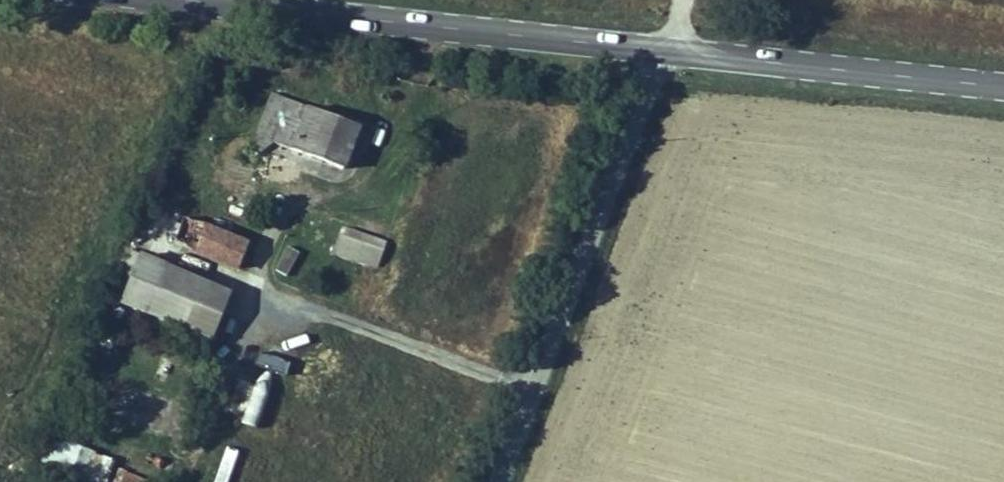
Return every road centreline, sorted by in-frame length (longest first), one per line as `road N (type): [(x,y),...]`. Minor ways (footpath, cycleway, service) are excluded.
road 1 (unclassified): [(665,51),(497,481)]
road 2 (secondary): [(665,51),(264,0)]
road 3 (secondary): [(1003,85),(665,51)]

